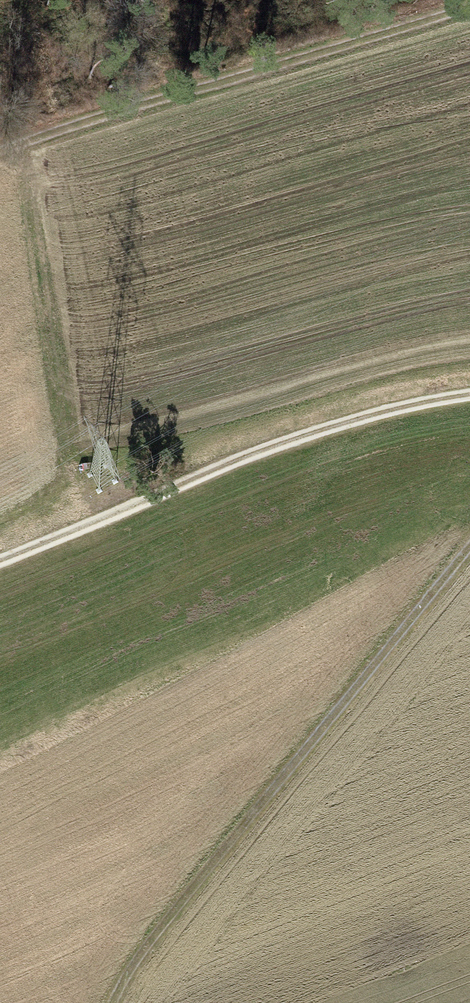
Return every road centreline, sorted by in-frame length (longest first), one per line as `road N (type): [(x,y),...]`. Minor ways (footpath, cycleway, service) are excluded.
road 1 (track): [(115,1002),(136,955),(469,550)]
road 2 (track): [(469,398),(310,434),(0,557)]
road 3 (track): [(469,6),(0,139)]

